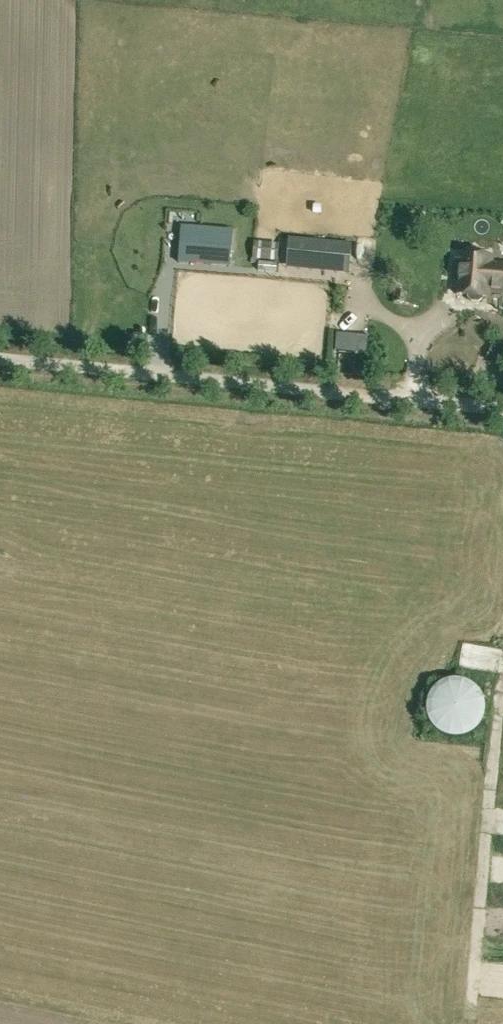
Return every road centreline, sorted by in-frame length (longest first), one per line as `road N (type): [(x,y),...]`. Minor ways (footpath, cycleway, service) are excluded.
road 1 (unclassified): [(0,360),(502,409)]

